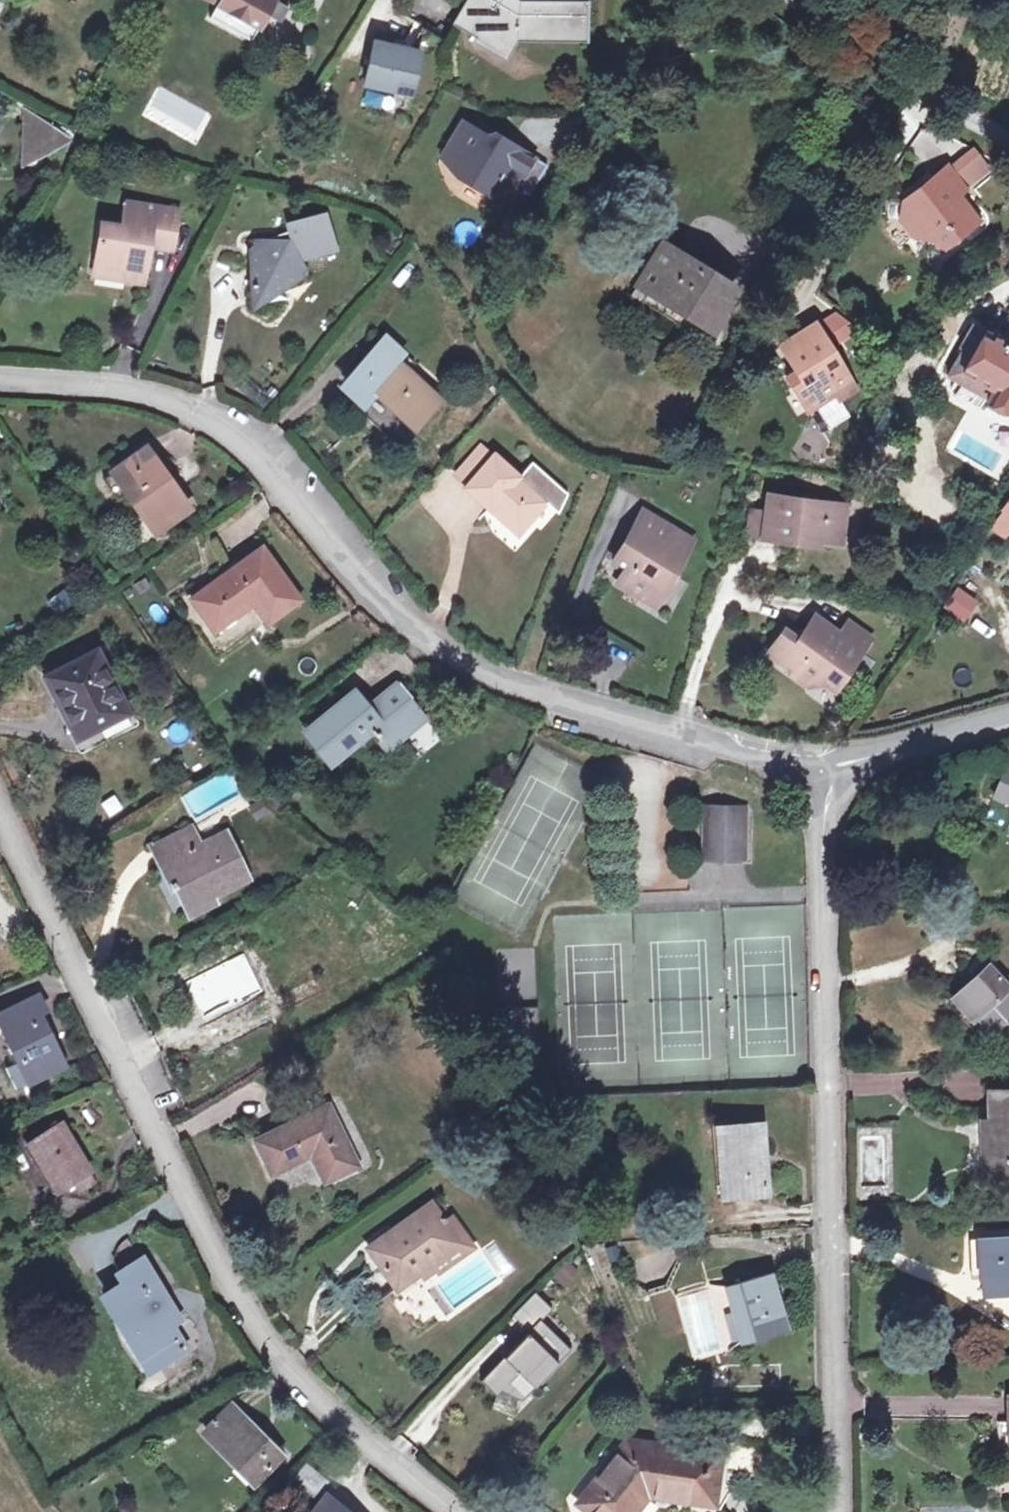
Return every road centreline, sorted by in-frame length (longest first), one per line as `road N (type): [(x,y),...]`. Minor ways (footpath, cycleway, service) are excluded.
road 1 (residential): [(0,380),(176,402),(231,427),(423,633),(526,680),(830,770)]
road 2 (residential): [(0,806),(261,1342),(453,1511)]
road 3 (residential): [(830,770),(823,891),(843,1355),(836,1511)]
road 4 (residential): [(1008,141),(958,119),(834,25),(785,0)]
road 5 (residential): [(830,770),(1008,716)]

